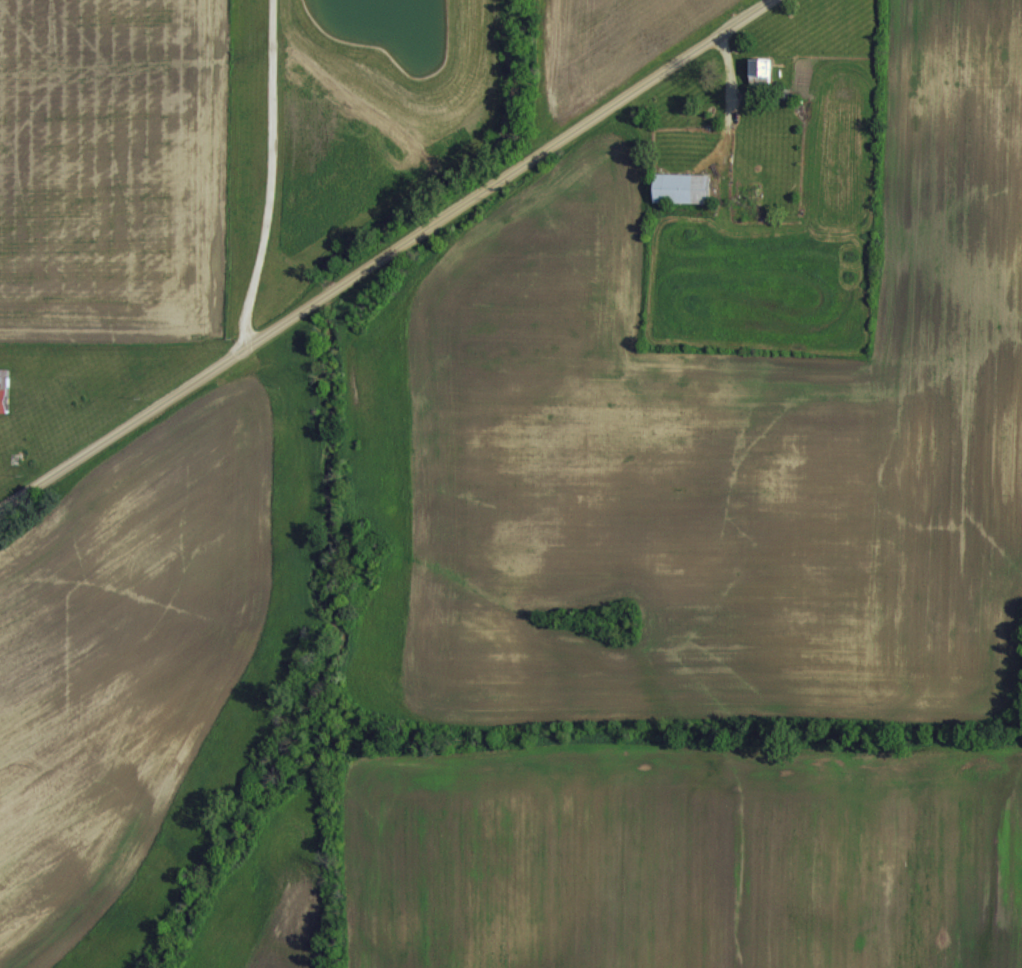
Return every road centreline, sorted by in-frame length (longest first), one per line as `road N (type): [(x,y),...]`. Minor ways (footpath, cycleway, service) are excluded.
road 1 (residential): [(0,504),(768,0)]

